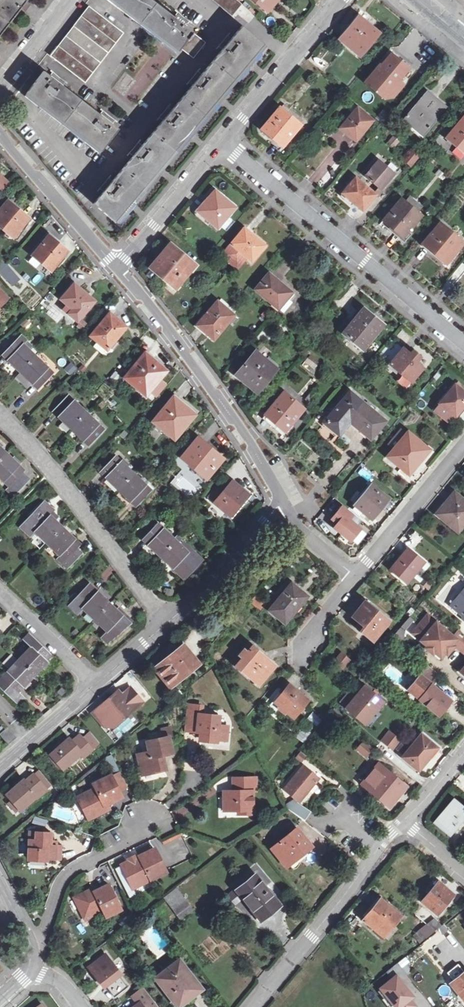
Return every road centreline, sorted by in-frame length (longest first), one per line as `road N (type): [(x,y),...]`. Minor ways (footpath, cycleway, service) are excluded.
road 1 (residential): [(222,142),(463,346)]
road 2 (residential): [(117,263),(281,503)]
road 3 (residential): [(163,623),(0,415)]
road 4 (residential): [(254,1006),(404,821)]
road 5 (residential): [(339,0),(222,142)]
road 6 (residential): [(29,942),(43,932),(68,875),(139,838),(149,818)]
road 7 (residential): [(0,133),(117,263)]
road 8 (residential): [(354,576),(463,442)]
road 9 (unclassified): [(163,623),(281,503)]
road 10 (residential): [(222,142),(117,263)]
road 11 (residential): [(98,681),(0,590)]

